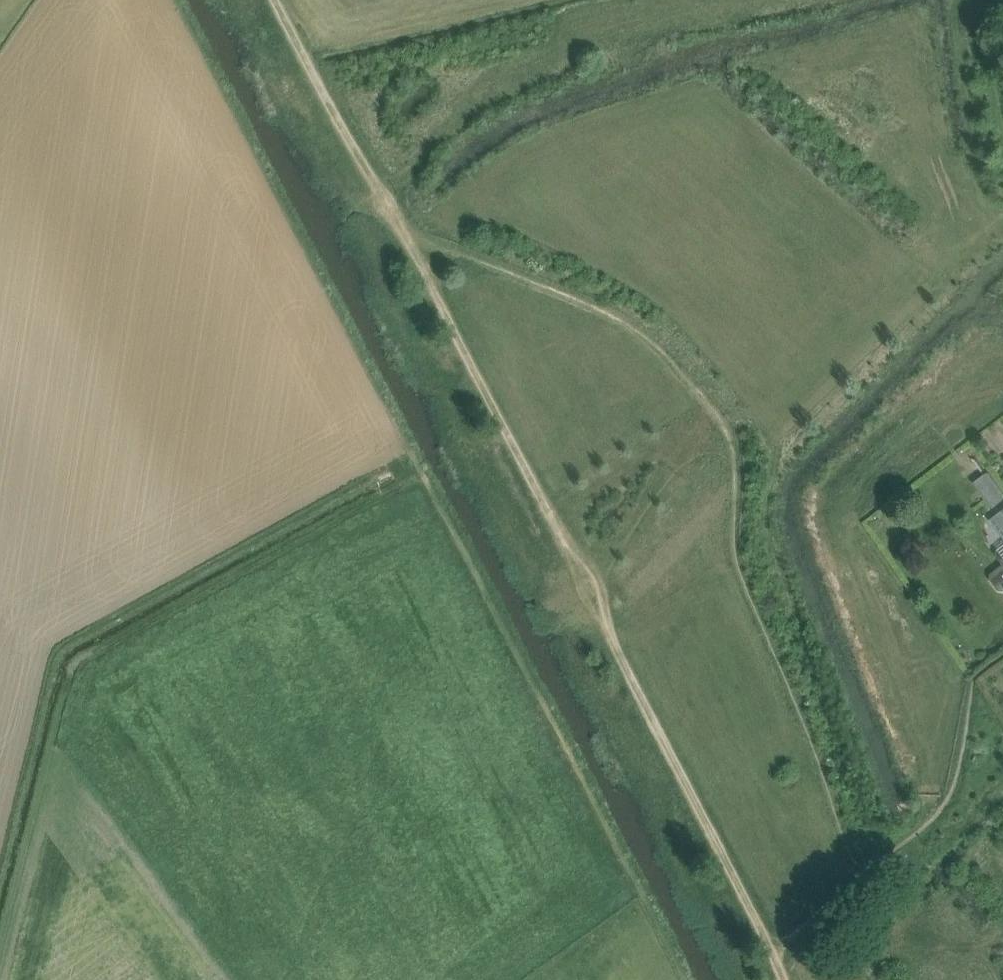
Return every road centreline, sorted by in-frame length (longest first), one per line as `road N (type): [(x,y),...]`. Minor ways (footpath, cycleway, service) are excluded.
road 1 (track): [(277,0),(681,765),(784,979)]

